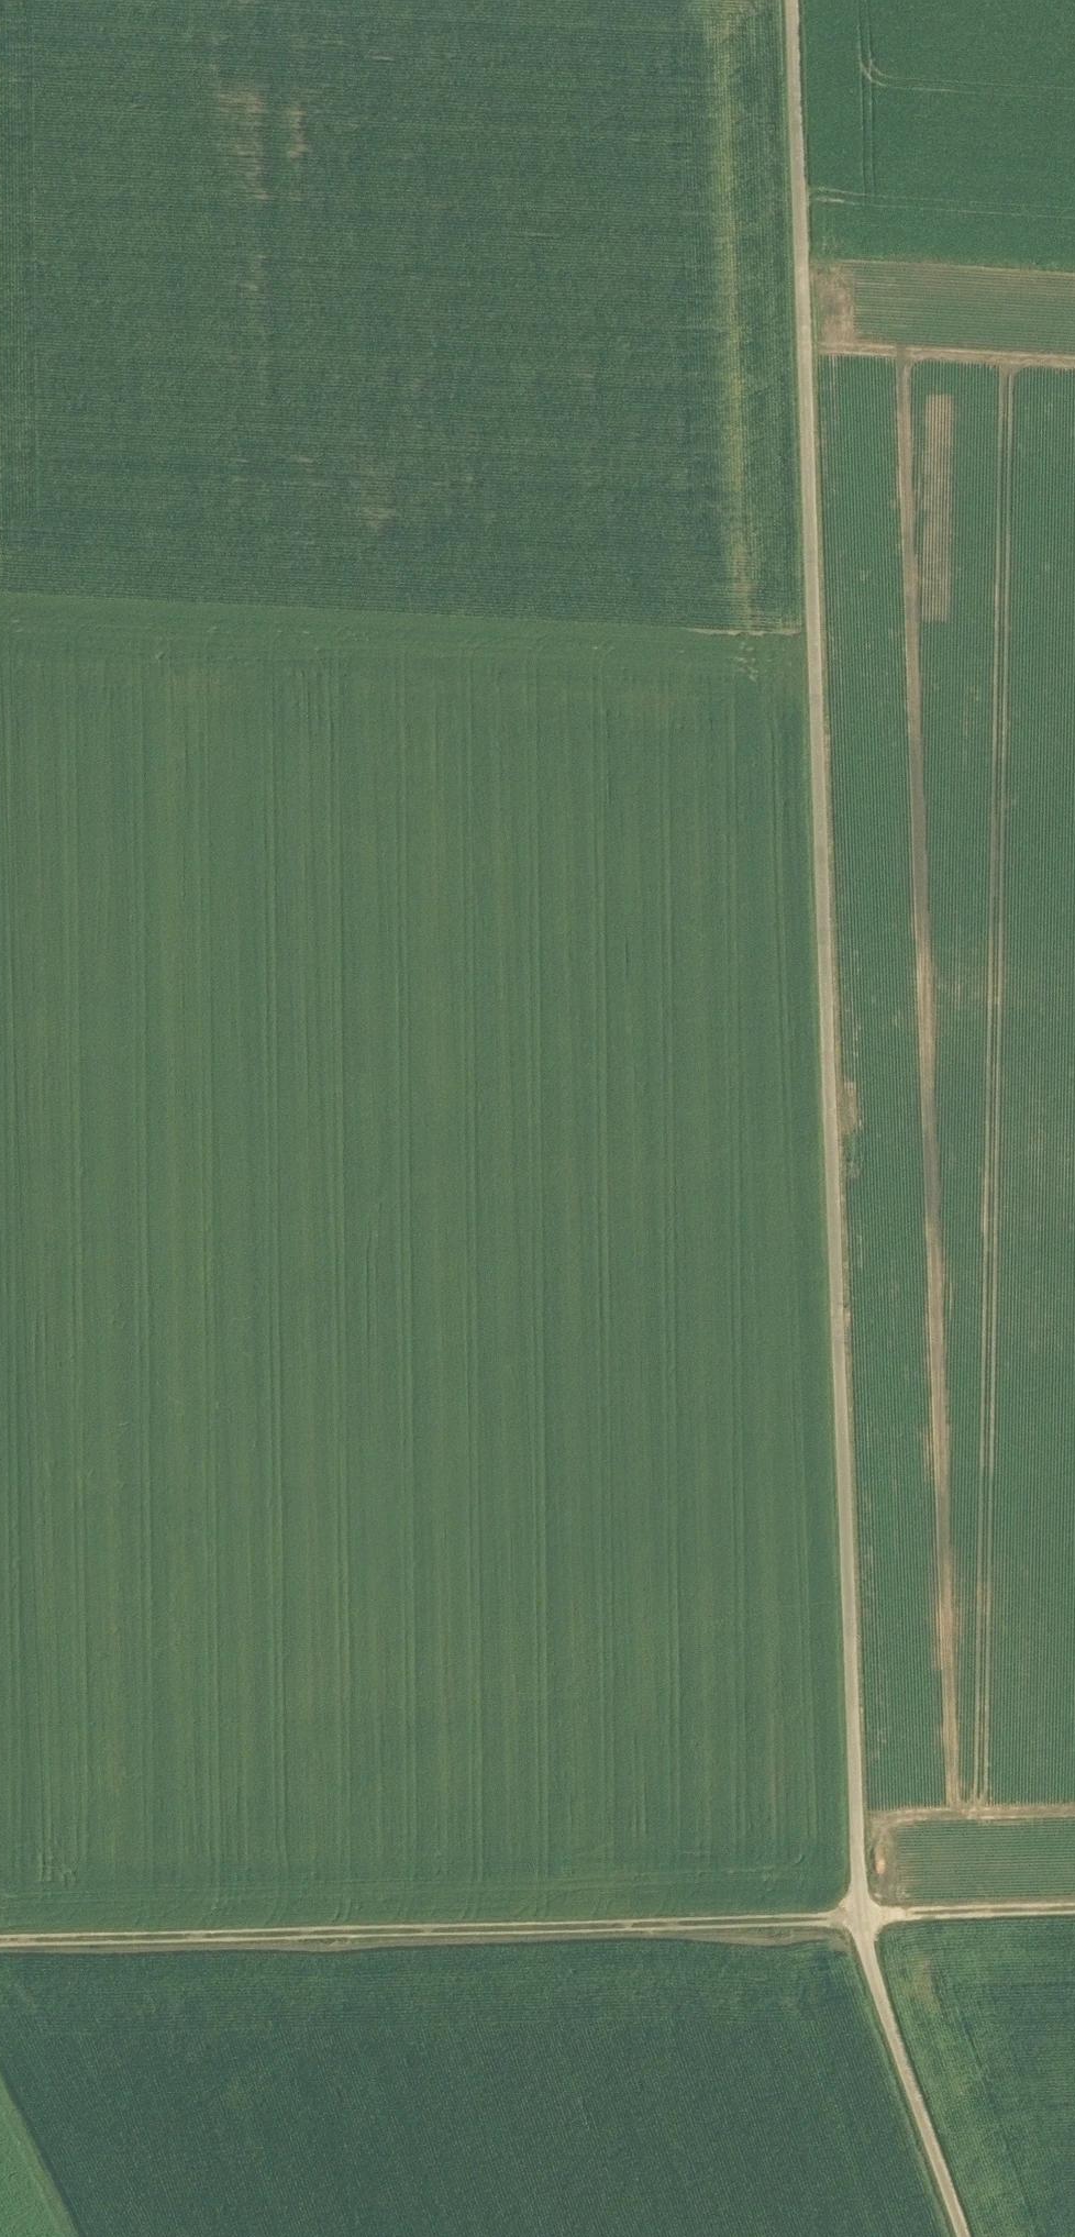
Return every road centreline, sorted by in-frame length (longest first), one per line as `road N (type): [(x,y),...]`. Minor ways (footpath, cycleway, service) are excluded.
road 1 (track): [(1074,1907),(860,1913),(794,0)]
road 2 (unclassified): [(965,2236),(861,1944),(860,1913),(0,1939)]

